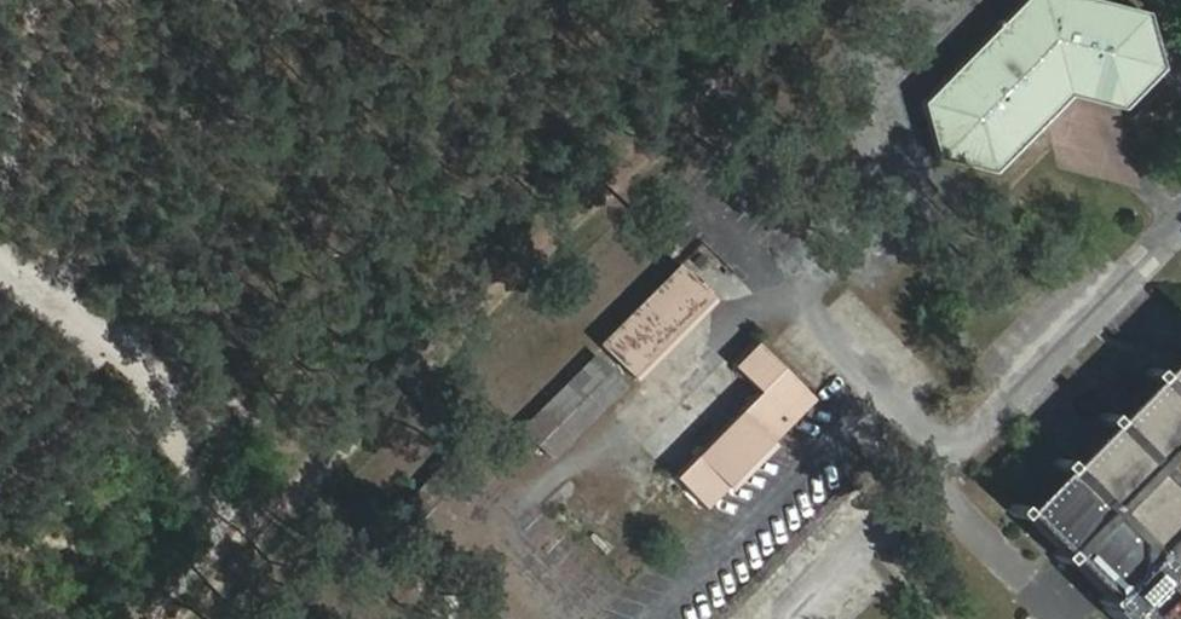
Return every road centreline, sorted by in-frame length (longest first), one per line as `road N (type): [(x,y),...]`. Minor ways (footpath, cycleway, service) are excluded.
road 1 (track): [(172,618),(817,0)]
road 2 (track): [(332,470),(0,254)]
road 3 (track): [(21,0),(0,130)]

